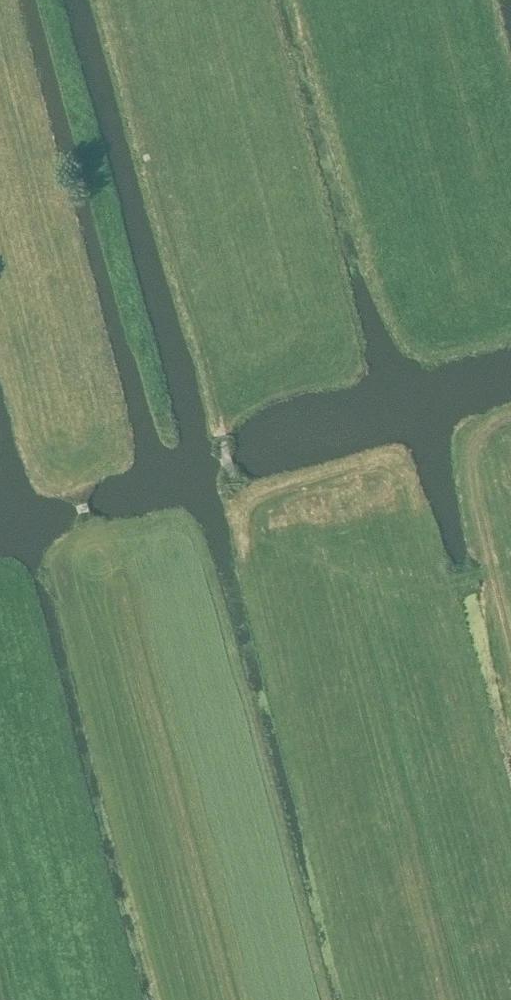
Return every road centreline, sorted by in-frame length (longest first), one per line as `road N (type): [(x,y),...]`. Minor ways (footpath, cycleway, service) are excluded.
road 1 (track): [(462,581),(242,539),(104,0)]

